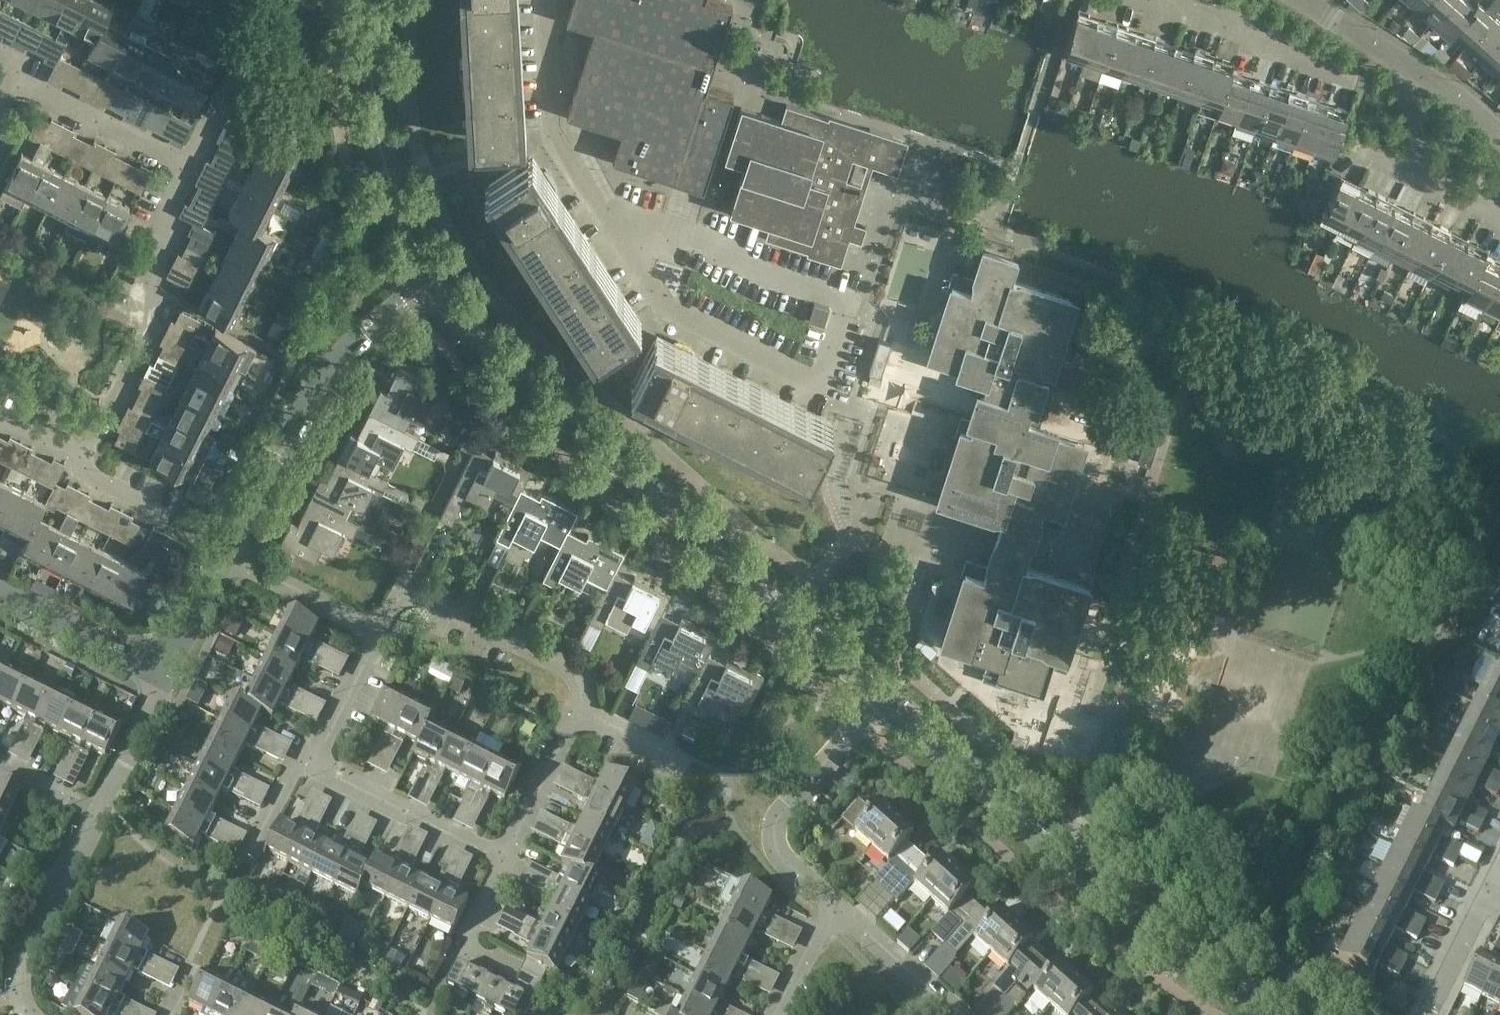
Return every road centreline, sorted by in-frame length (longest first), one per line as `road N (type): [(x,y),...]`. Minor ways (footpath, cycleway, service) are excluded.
road 1 (tertiary): [(433,275),(506,360),(882,697)]
road 2 (tertiary): [(882,697),(1135,923),(1295,1014)]
road 3 (residential): [(612,228),(657,295),(706,330),(828,378),(850,306),(743,267),(736,254),(699,240)]
road 4 (residential): [(31,1014),(20,987),(24,950),(163,677)]
road 5 (residential): [(224,554),(327,372),(433,275)]
road 6 (residential): [(88,455),(157,311),(153,284),(175,238),(170,212),(192,169)]
road 7 (tertiary): [(377,0),(377,136),(400,208),(433,275)]
road 8 (residential): [(836,905),(778,855),(774,825),(882,697)]
road 9 (residential): [(543,0),(549,121),(612,228)]
road 10 (residential): [(412,597),(435,600),(565,665),(580,685),(578,708)]
road 11 (residential): [(506,858),(317,764)]
road 12 (residential): [(192,169),(15,83)]
road 13 (residential): [(1173,10),(1351,79)]
road 14 (residential): [(0,595),(163,677)]
road 15 (residential): [(379,632),(224,554)]
road 16 (residential): [(578,708),(506,858)]
road 17 (residential): [(960,1014),(836,905)]
road 18 (residential): [(412,597),(408,566),(464,455)]
road 19 (residential): [(317,764),(379,632)]
road 20 (residential): [(163,677),(224,554)]
road 21 (residential): [(1429,1014),(1491,893)]
road 22 (residential): [(773,1014),(836,905)]
road 23 (residential): [(317,764),(292,769),(247,857)]
road 24 (residential): [(1303,0),(1408,65)]

